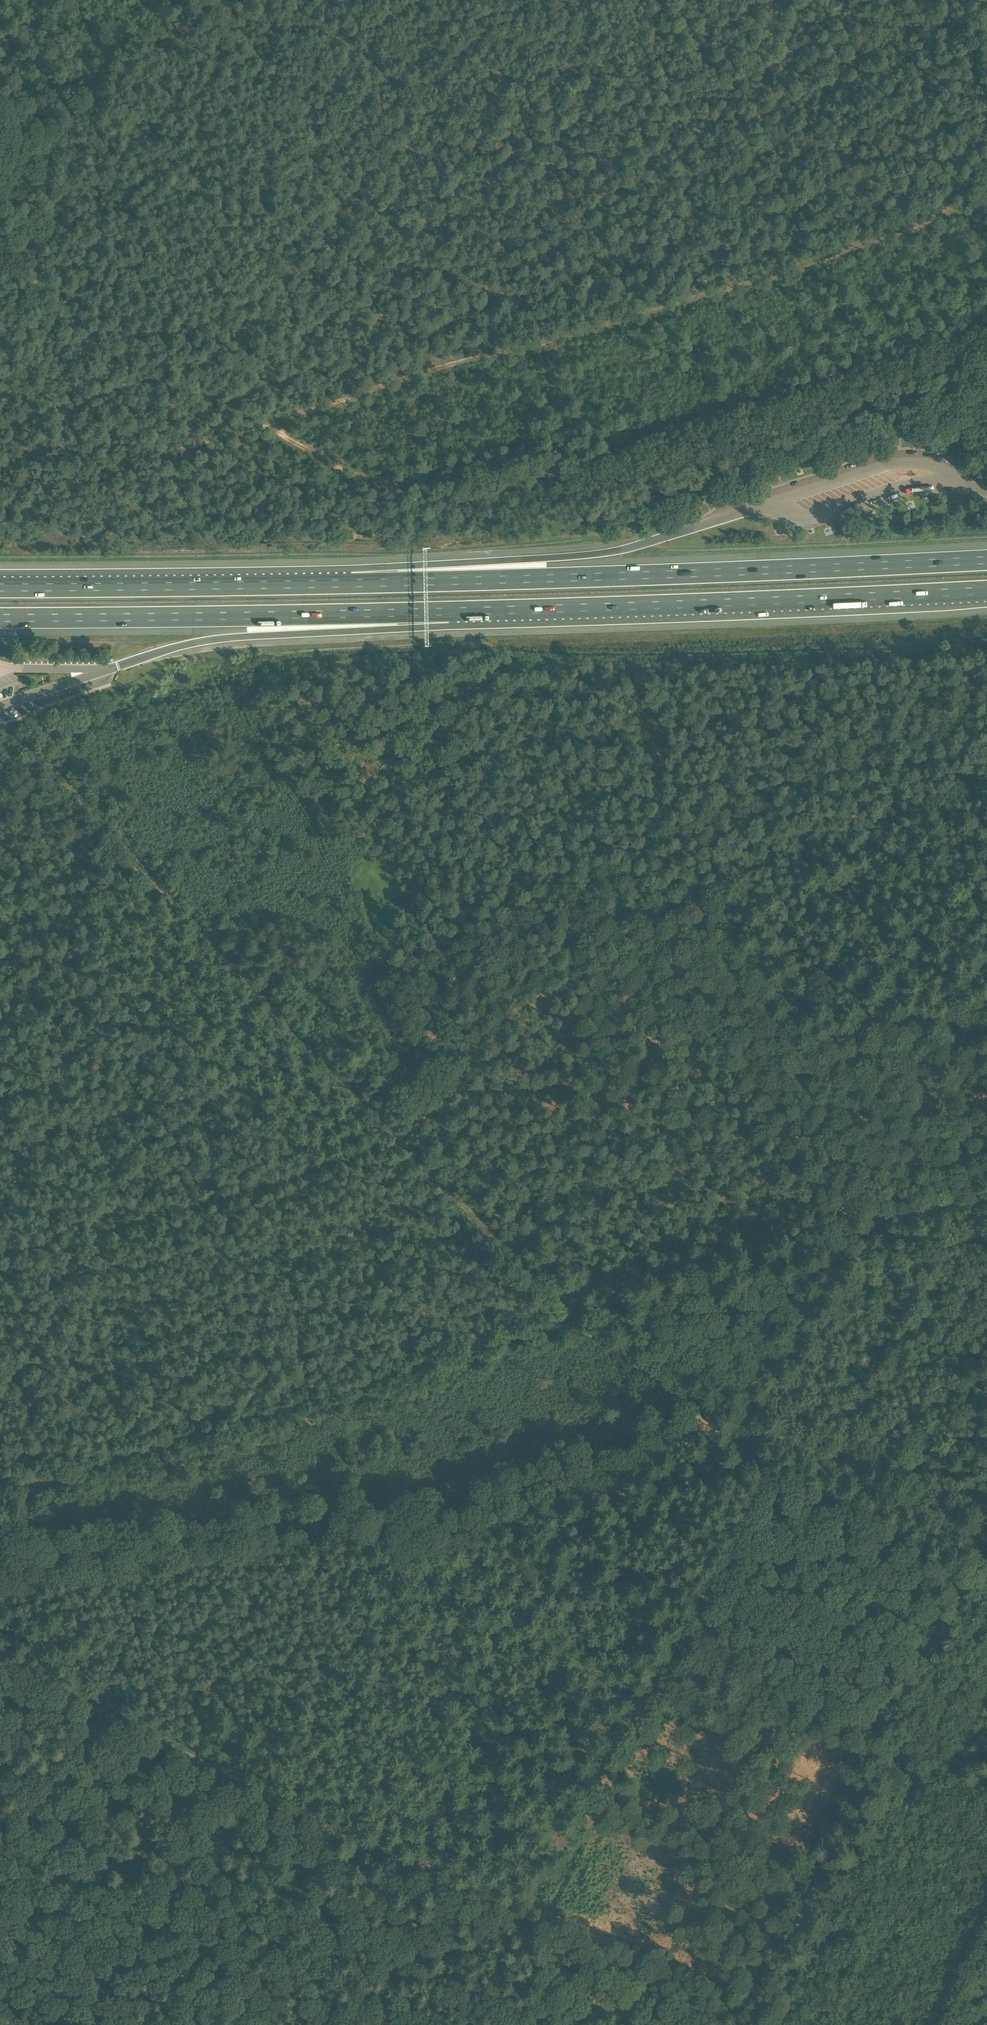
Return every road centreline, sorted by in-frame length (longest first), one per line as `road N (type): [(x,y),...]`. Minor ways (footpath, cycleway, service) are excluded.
road 1 (track): [(0,501),(712,287),(986,195)]
road 2 (track): [(380,1122),(390,1104),(438,1070),(448,989),(472,961),(600,897),(656,913),(709,894),(886,1223)]
road 3 (track): [(986,318),(482,504),(356,476),(266,421)]
road 4 (track): [(0,1581),(310,1535),(469,1542),(682,1639)]
road 5 (track): [(0,1661),(579,1952)]
road 6 (motorway): [(986,559),(350,584)]
road 7 (track): [(25,1492),(581,1319)]
road 8 (motorway): [(448,612),(986,590)]
road 9 (motorway): [(0,618),(448,612)]
road 10 (motorway): [(350,584),(0,586)]
road 11 (track): [(682,1639),(539,1932)]
road 12 (motorway): [(668,536),(597,554),(465,563),(350,584)]
road 13 (track): [(581,1319),(886,1223)]
road 14 (track): [(744,2024),(886,1740)]
road 15 (motorway): [(145,657),(217,639),(365,631),(448,612)]
road 16 (track): [(127,1724),(0,1973)]
road 17 (track): [(780,1439),(581,1319)]
road 18 (track): [(986,1539),(780,1439)]
road 19 (track): [(682,1639),(886,1740)]
road 20 (track): [(886,1740),(986,1539)]
road 21 (track): [(780,1439),(682,1639)]
road 22 (track): [(330,1826),(237,2024)]
road 23 (track): [(385,1114),(397,1069),(362,999),(395,936)]
road 24 (track): [(802,1060),(883,1027),(986,1002)]
road 25 (track): [(0,1300),(45,1483)]
road 26 (track): [(579,1952),(726,2024)]

